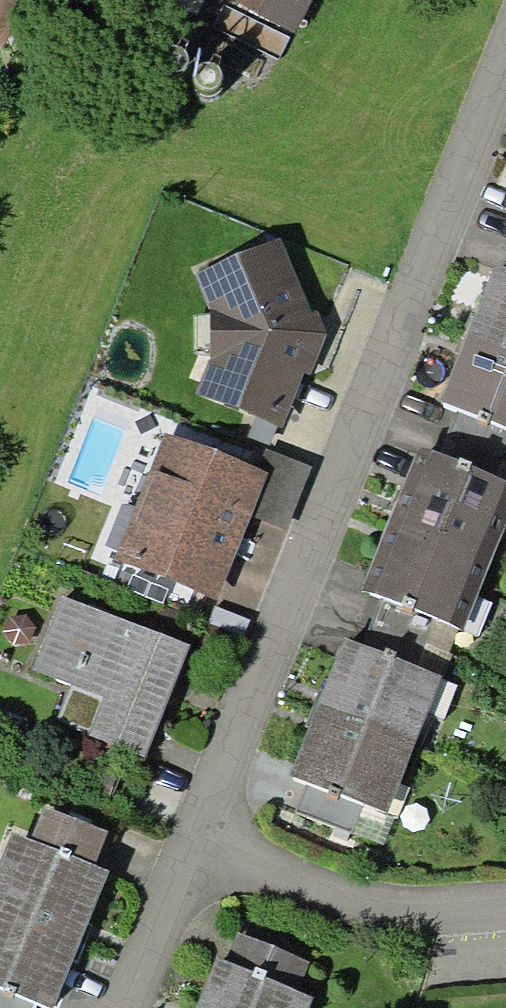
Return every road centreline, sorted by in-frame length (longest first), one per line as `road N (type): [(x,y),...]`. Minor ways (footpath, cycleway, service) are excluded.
road 1 (residential): [(194,839),(505,61)]
road 2 (residential): [(194,839),(354,911),(505,919)]
road 3 (residential): [(121,1007),(194,839)]

